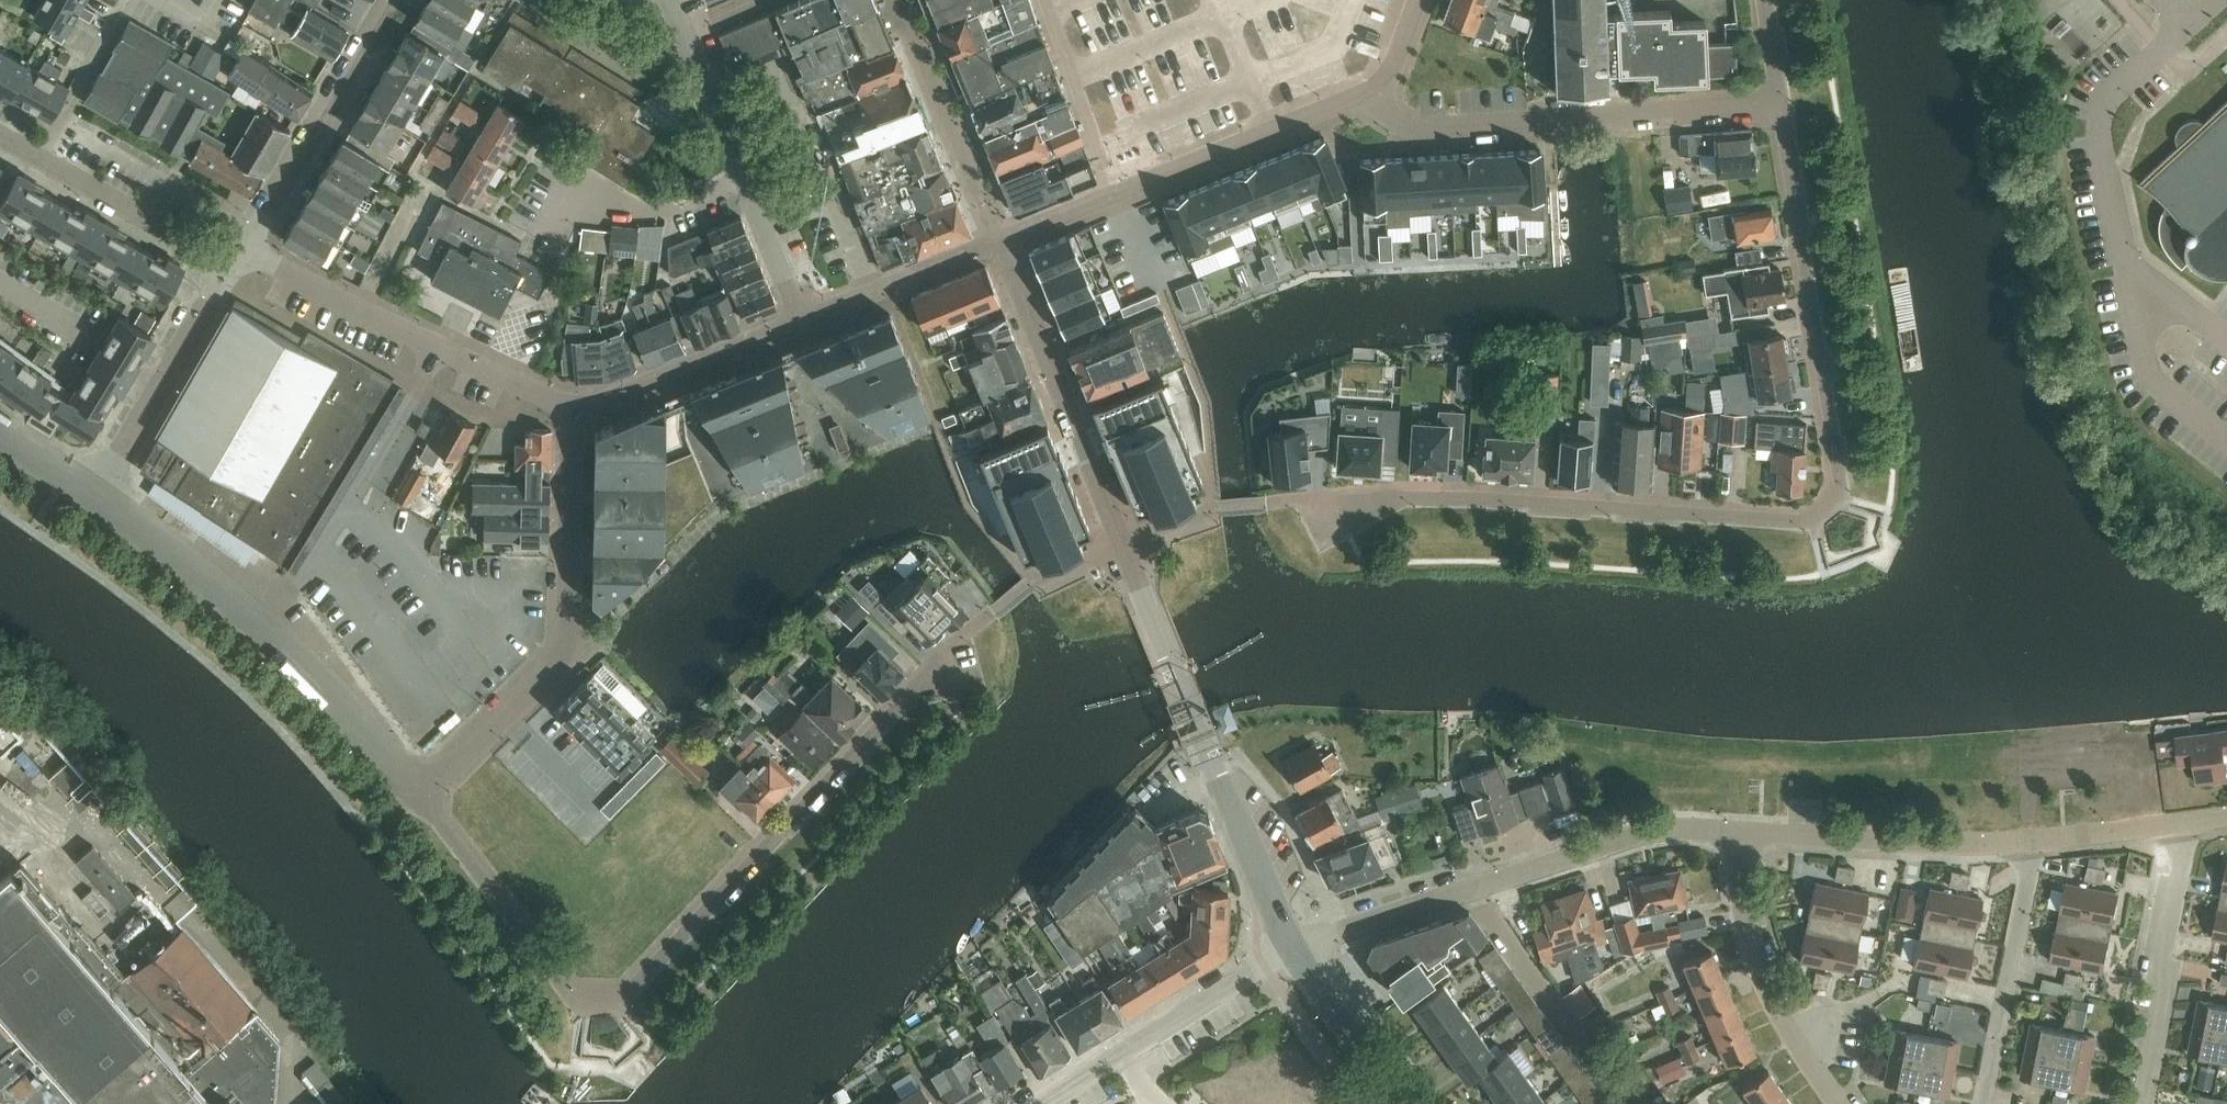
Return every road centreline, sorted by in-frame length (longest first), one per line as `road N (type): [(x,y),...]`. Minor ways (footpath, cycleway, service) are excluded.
road 1 (residential): [(1782,105),(1844,492),(1836,509),(1803,522),(1422,500),(1267,503)]
road 2 (residential): [(988,616),(941,654),(617,1004),(571,997),(438,820),(421,779)]
road 3 (unclassified): [(1731,832),(1640,836),(1292,949)]
road 4 (residential): [(421,779),(446,770),(564,659),(579,407)]
road 5 (residential): [(421,779),(406,776),(260,621),(94,493)]
road 6 (unclassified): [(1292,949),(1124,547)]
road 7 (residential): [(1372,89),(1401,126),(1425,128),(1782,105)]
road 8 (residential): [(579,407),(247,252)]
road 9 (residential): [(1124,547),(999,245)]
road 10 (unclassified): [(2031,842),(1731,832)]
road 11 (unclassified): [(1038,1103),(1292,949)]
road 12 (residential): [(1839,1103),(1755,960),(1731,832)]
road 13 (residential): [(247,252),(396,0)]
road 14 (residential): [(2138,1103),(2180,824)]
road 15 (residential): [(1372,89),(1120,193)]
road 16 (residential): [(1982,1103),(2031,842)]
road 17 (residential): [(228,268),(0,133)]
road 18 (residential): [(94,493),(228,268)]
road 19 (residential): [(805,322),(579,407)]
road 20 (residential): [(546,234),(573,193),(646,213),(744,178)]
road 21 (residential): [(999,245),(805,322)]
road 22 (residential): [(1048,0),(1120,193)]
road 23 (unclassified): [(1401,1103),(1292,949)]
road 24 (residential): [(744,178),(682,34)]
road 25 (residential): [(805,322),(744,178)]
road 26 (unclassified): [(2180,824),(2031,842)]
road 27 (residential): [(557,0),(642,38),(682,34)]
road 28 (residential): [(1120,193),(999,245)]

